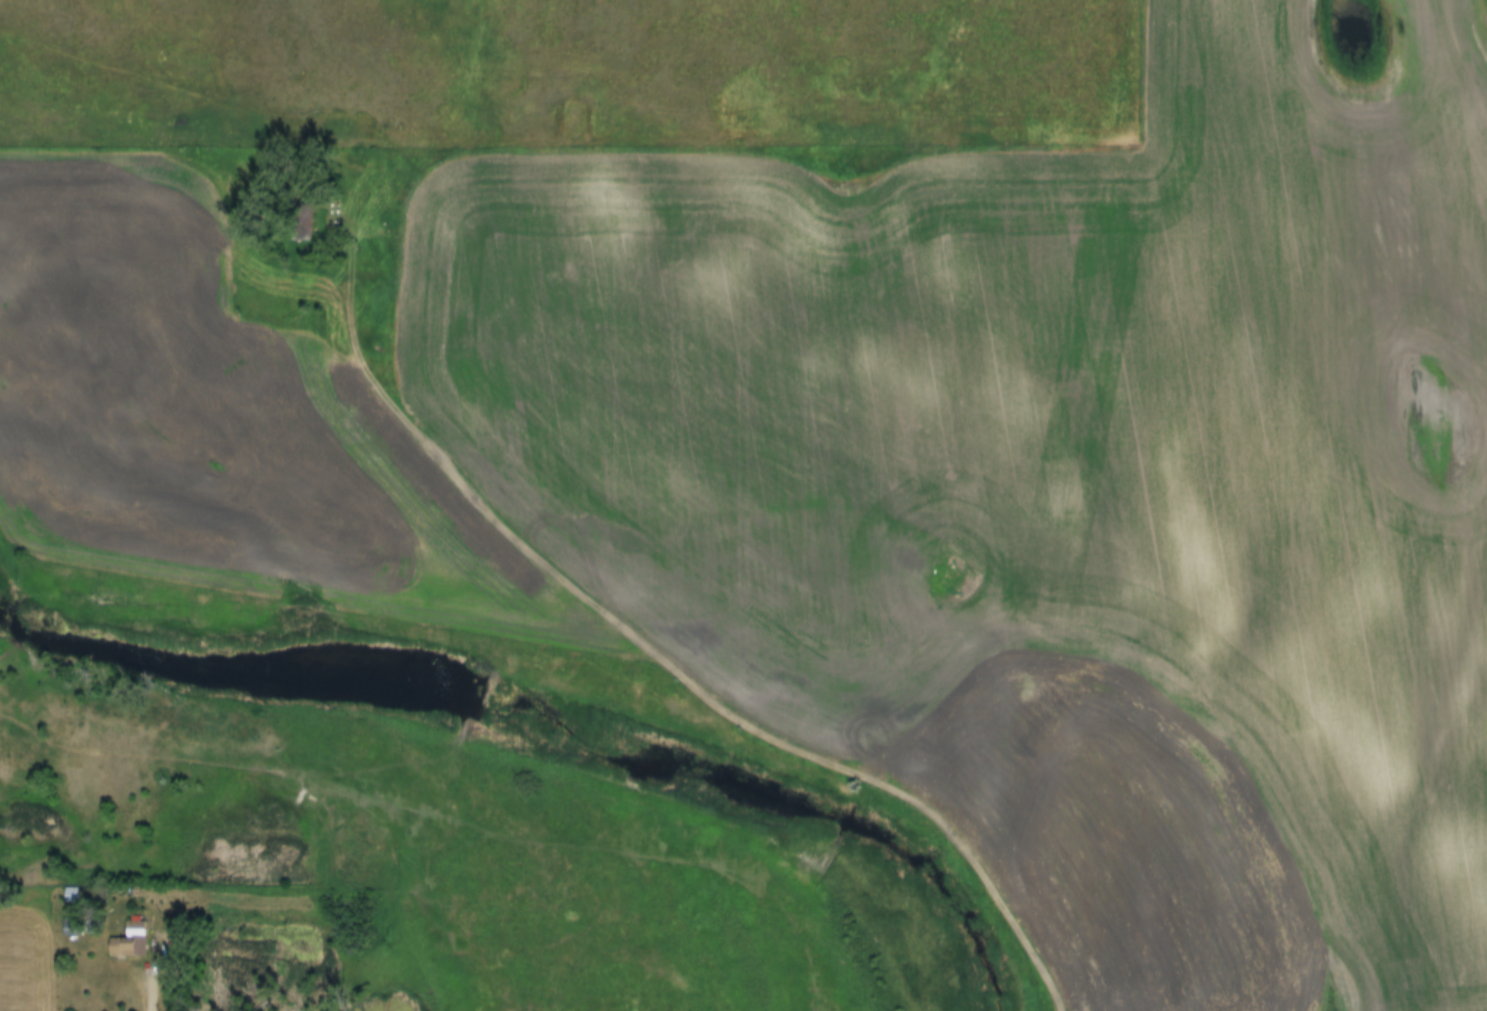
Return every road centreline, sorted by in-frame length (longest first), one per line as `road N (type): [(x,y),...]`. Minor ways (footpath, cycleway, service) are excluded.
road 1 (track): [(1063,1010),(953,824),(898,787),(748,727),(492,516),(363,370),(353,320),(351,210)]

